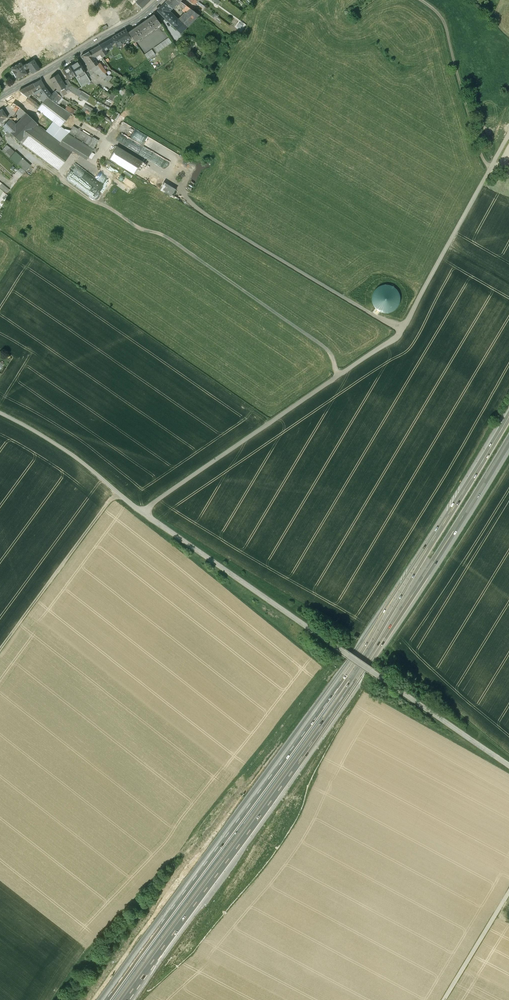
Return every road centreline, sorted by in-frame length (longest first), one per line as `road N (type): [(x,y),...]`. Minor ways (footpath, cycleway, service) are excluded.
road 1 (motorway): [(508,413),(400,592),(105,999)]
road 2 (motorway): [(122,999),(331,713),(508,441)]
road 3 (unclassified): [(40,433),(508,766)]
road 4 (track): [(144,513),(400,337),(508,134)]
road 5 (track): [(340,375),(333,354),(7,136)]
road 6 (track): [(403,330),(191,204),(164,167)]
road 7 (track): [(0,651),(118,492)]
road 8 (track): [(421,0),(444,23),(489,171)]
road 9 (secondary): [(159,0),(0,96)]
road 10 (track): [(444,999),(508,892)]

